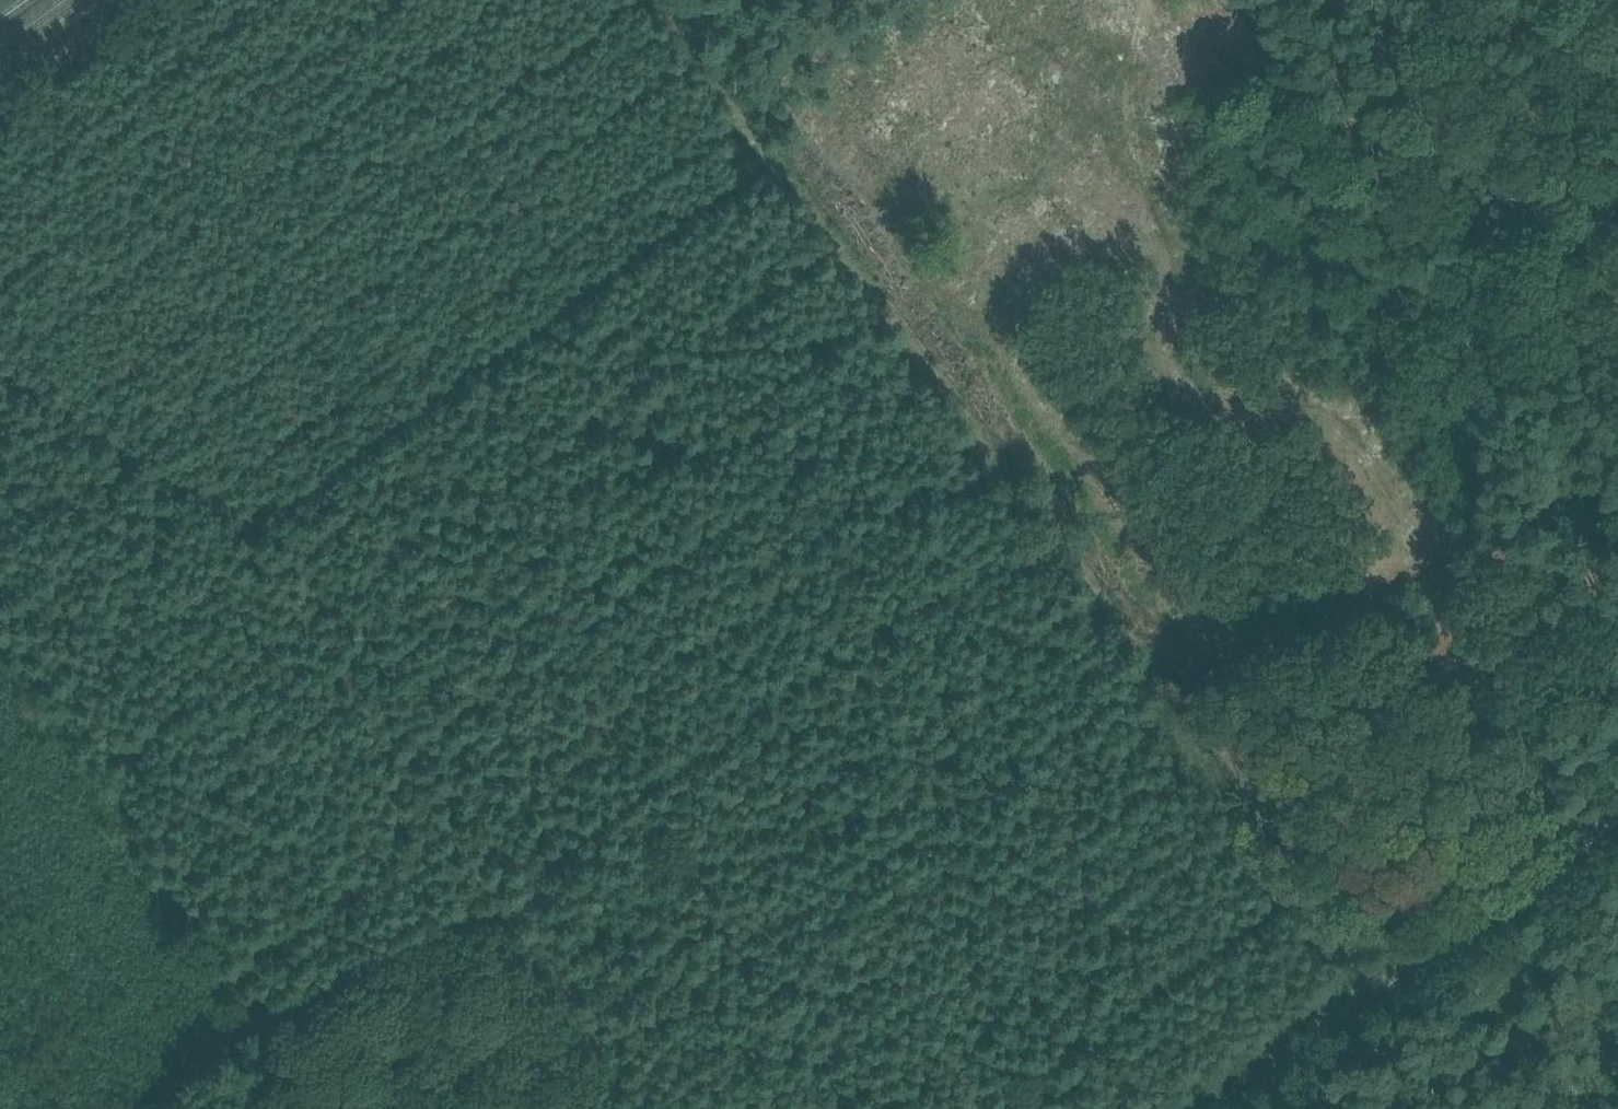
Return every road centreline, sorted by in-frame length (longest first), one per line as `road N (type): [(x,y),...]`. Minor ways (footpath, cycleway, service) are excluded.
road 1 (track): [(650,0),(1382,981)]
road 2 (unclassified): [(1617,826),(1382,981),(1209,1108)]
road 3 (track): [(0,100),(140,0)]

